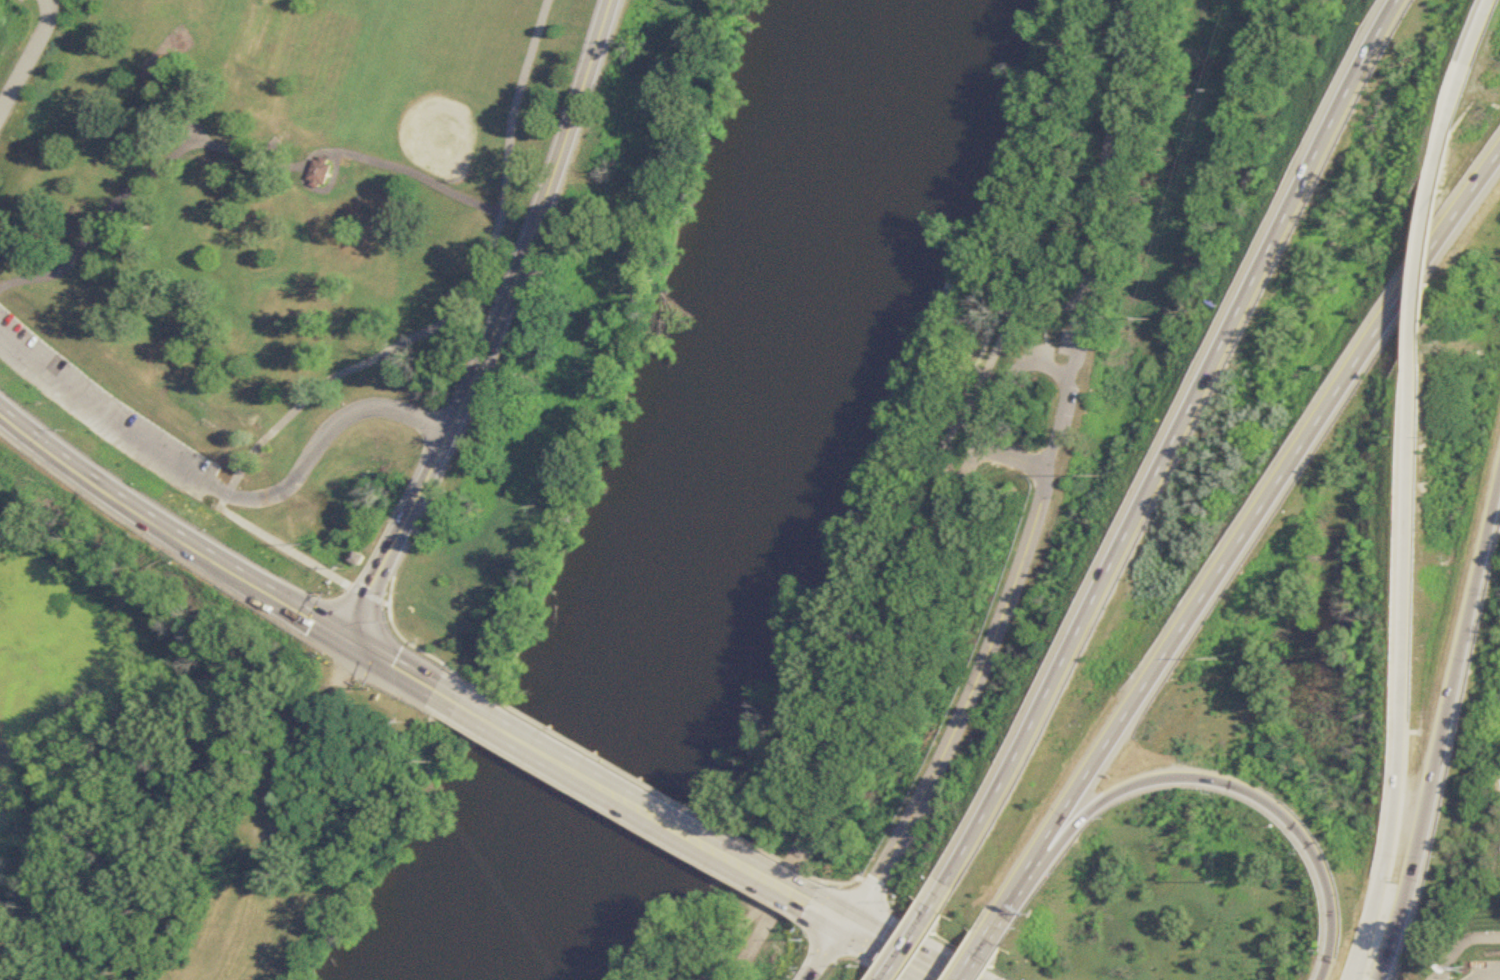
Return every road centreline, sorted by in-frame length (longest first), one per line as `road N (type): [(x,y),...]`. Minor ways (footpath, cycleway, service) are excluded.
road 1 (motorway): [(1405,0),(1012,787),(941,907)]
road 2 (motorway): [(989,939),(1499,158)]
road 3 (residential): [(1076,374),(1022,363),(843,782),(736,979)]
road 4 (tertiary): [(616,0),(506,317),(360,634)]
road 5 (motorway): [(1421,341),(1399,809),(1354,979)]
road 6 (tertiary): [(1076,374),(1054,487),(974,707),(936,787),(848,924)]
road 7 (motorway): [(1009,908),(1127,791),(1175,775),(1234,780),(1293,816),(1328,868),(1336,919),(1324,979)]
road 8 (motorway): [(1380,979),(1411,890),(1499,491)]
road 9 (primary): [(466,703),(817,906)]
road 10 (primary): [(0,406),(325,612)]
road 11 (tertiary): [(1095,276),(1137,0)]
road 12 (motorway): [(1449,148),(1421,341)]
road 13 (primary): [(325,612),(466,703)]
road 14 (motorway): [(1498,0),(1449,148)]

